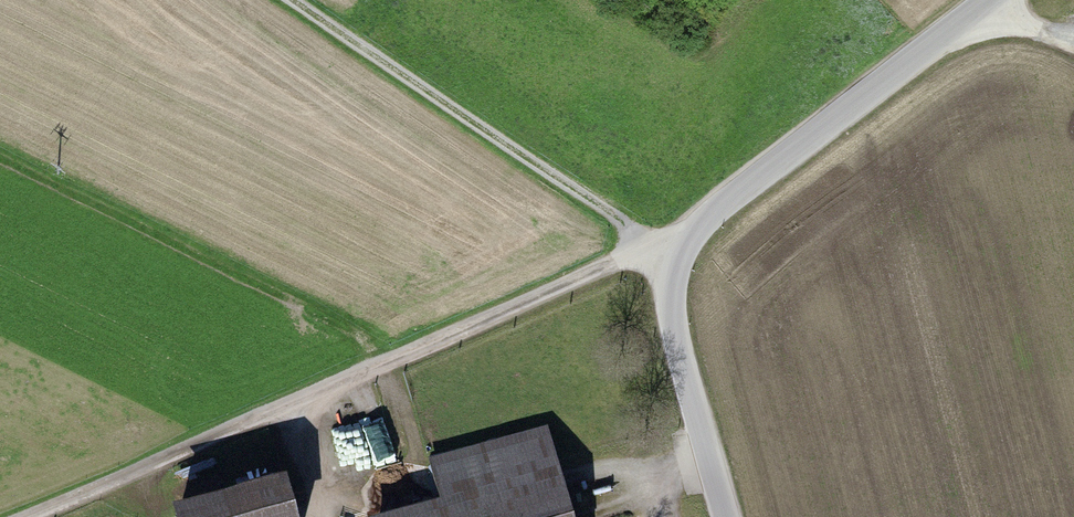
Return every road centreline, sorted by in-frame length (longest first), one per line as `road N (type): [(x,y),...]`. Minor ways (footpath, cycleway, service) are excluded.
road 1 (track): [(27,516),(659,248),(299,0)]
road 2 (unclassified): [(731,516),(659,248),(995,0)]

